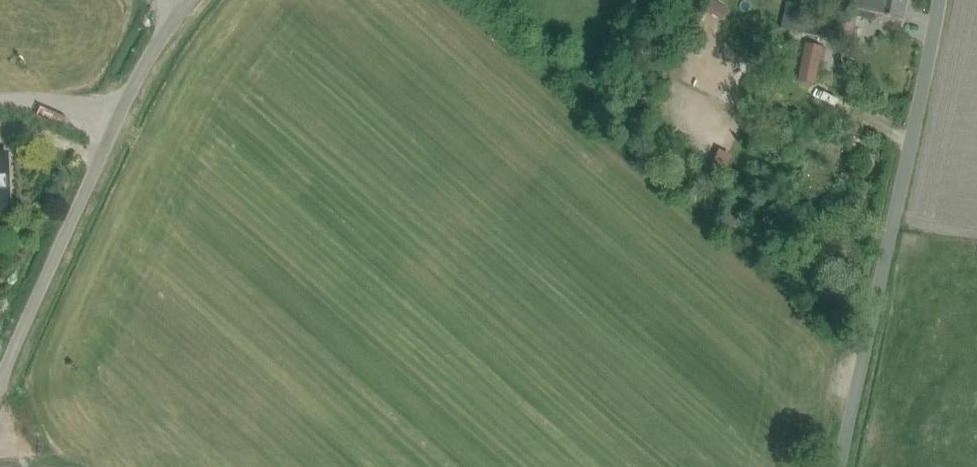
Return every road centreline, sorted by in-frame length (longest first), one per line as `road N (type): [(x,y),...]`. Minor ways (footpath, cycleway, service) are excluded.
road 1 (unclassified): [(836,466),(935,0)]
road 2 (unclassified): [(13,391),(171,54),(211,0)]

